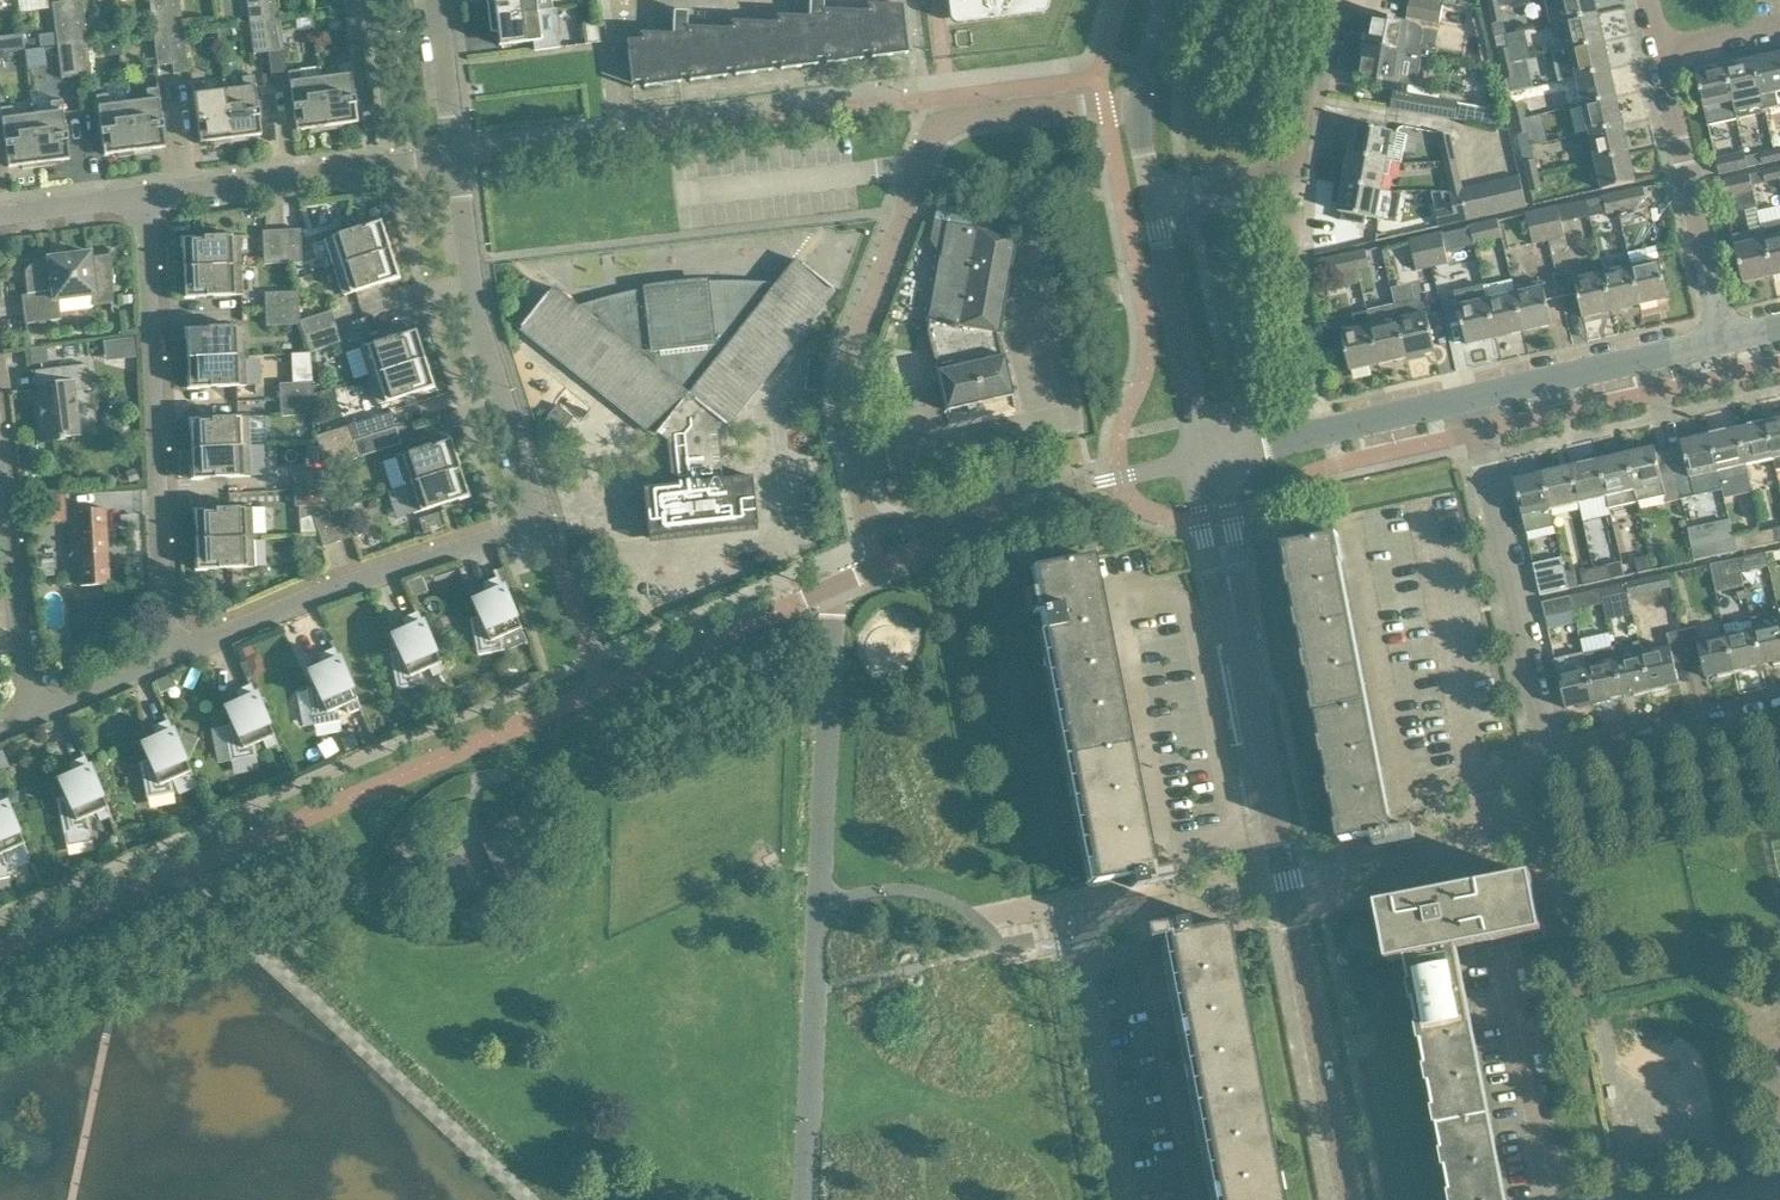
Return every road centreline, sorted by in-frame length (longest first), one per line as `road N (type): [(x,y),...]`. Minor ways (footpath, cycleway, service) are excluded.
road 1 (unclassified): [(1205,460),(882,528),(865,507),(849,418),(852,357),(932,144),(944,127),(980,115),(1138,108)]
road 2 (residential): [(171,655),(542,512),(474,291),(455,161)]
road 3 (tertiary): [(1350,1199),(1205,460)]
road 4 (residential): [(171,655),(148,200)]
road 5 (residential): [(1551,747),(1471,399)]
road 6 (residential): [(148,200),(455,161)]
road 7 (residential): [(1727,342),(1660,47)]
road 8 (tertiary): [(1205,460),(1471,399)]
road 9 (tertiary): [(1205,460),(1153,202)]
road 10 (residential): [(32,719),(0,458)]
road 11 (tertiary): [(1471,399),(1727,342)]
road 12 (residential): [(1507,950),(1556,1199)]
road 13 (residential): [(1551,747),(1574,759),(1779,714)]
road 14 (residential): [(1295,181),(1325,0)]
road 15 (residential): [(455,161),(436,0)]
road 16 (residential): [(32,719),(171,655)]
road 17 (residential): [(0,219),(148,200)]
road 18 (residential): [(1153,202),(1295,181)]
road 19 (residential): [(1302,308),(1295,181)]
road 20 (residential): [(1660,47),(1779,23)]

